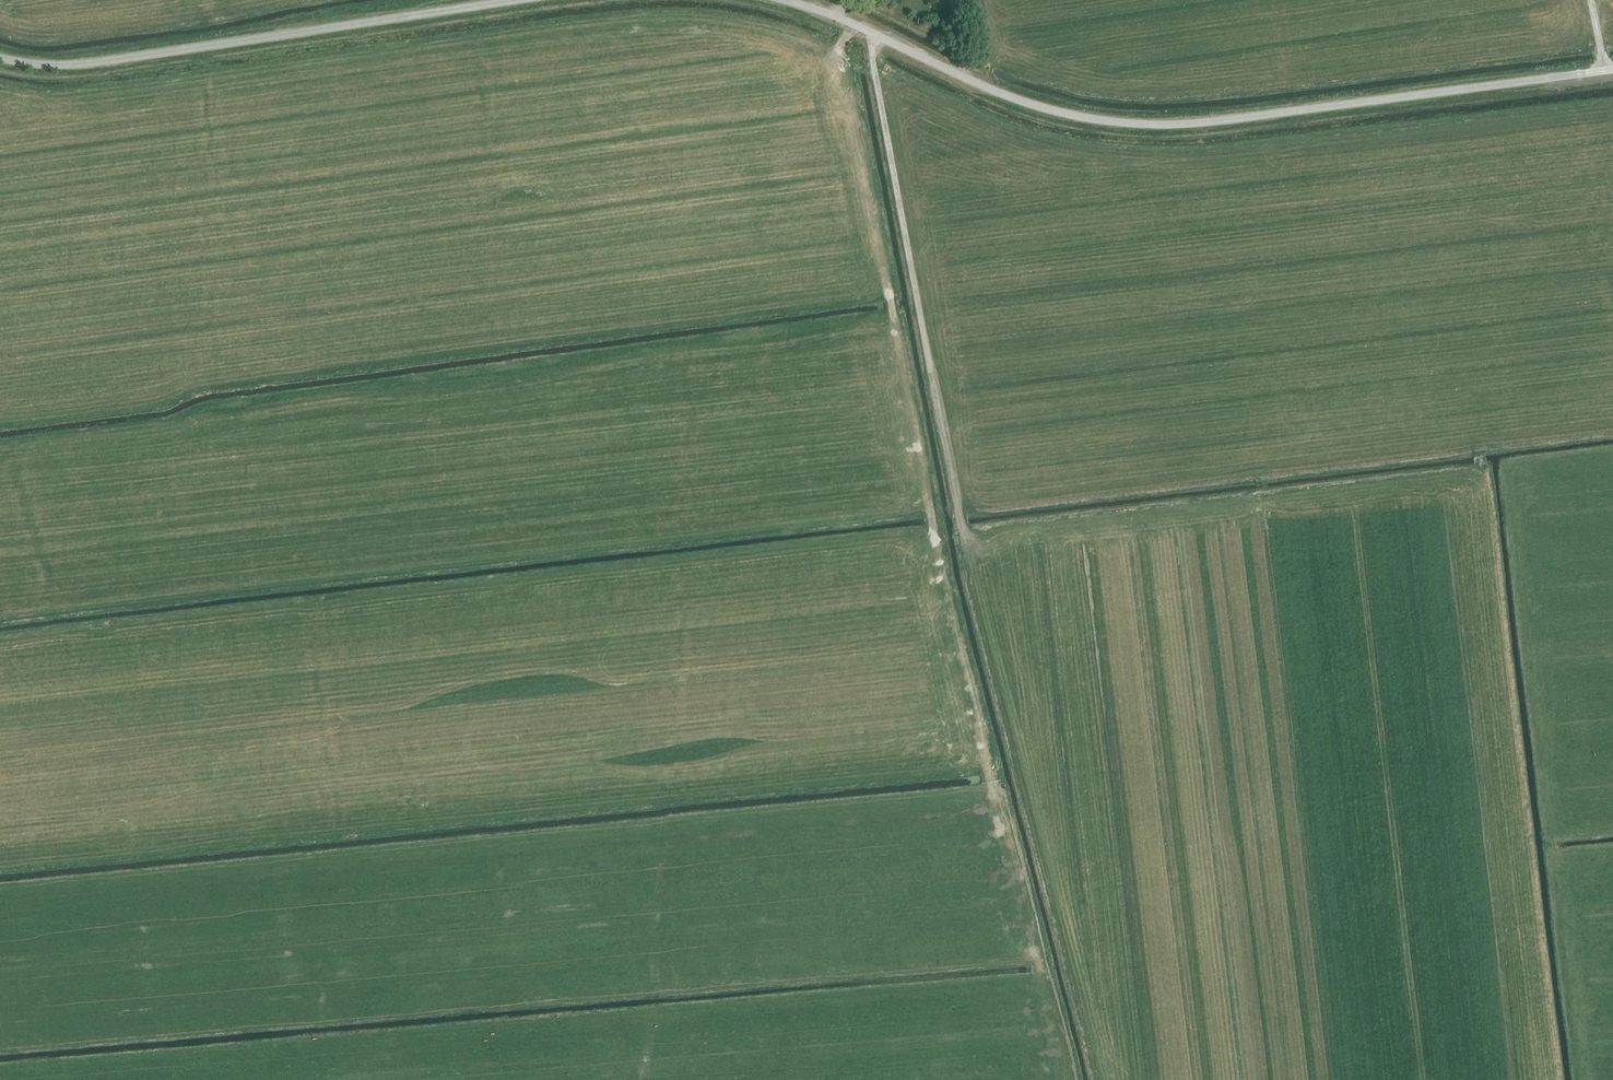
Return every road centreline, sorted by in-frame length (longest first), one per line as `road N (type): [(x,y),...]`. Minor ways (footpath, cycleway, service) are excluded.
road 1 (unclassified): [(1612,73),(1176,128),(1108,125),(1037,110),(772,0)]
road 2 (unclassified): [(550,0),(95,62),(0,58)]

